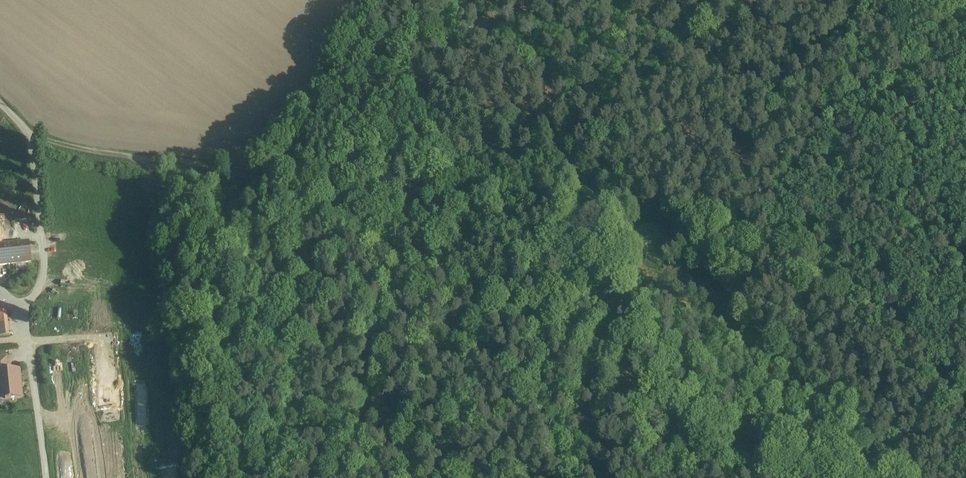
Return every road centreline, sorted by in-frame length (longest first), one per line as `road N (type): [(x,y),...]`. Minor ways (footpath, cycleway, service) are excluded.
road 1 (track): [(671,477),(742,288),(870,0)]
road 2 (track): [(44,477),(26,331),(45,253),(35,138)]
road 3 (track): [(176,260),(222,224),(378,0)]
road 4 (track): [(209,477),(176,260),(147,163)]

